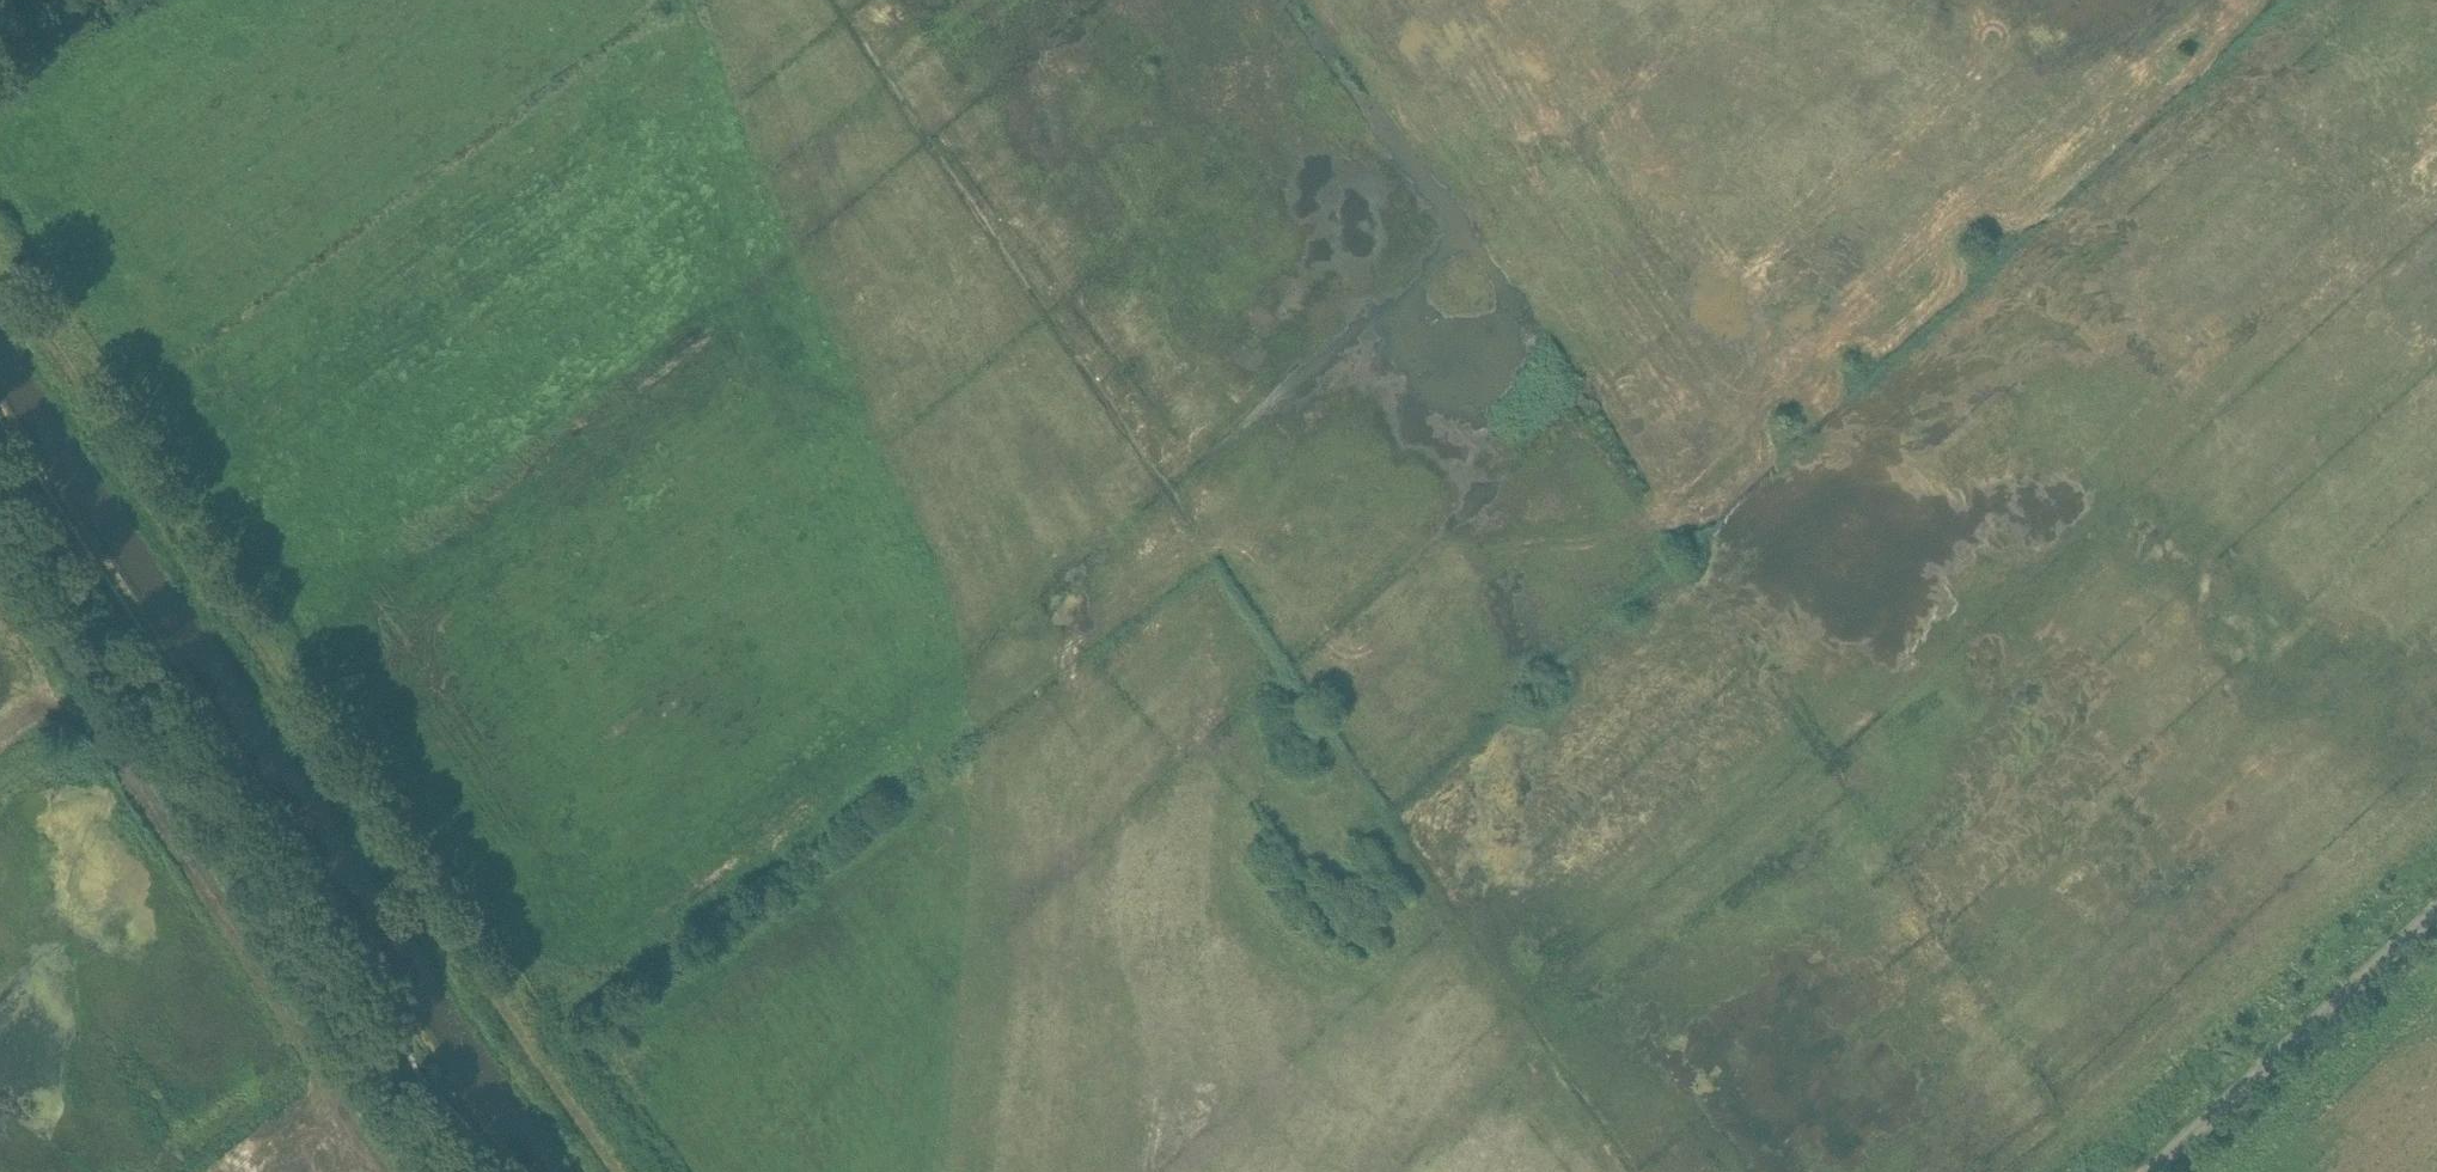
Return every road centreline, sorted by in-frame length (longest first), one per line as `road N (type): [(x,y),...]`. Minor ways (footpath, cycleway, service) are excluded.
road 1 (unclassified): [(626,1171),(0,263)]
road 2 (unclassified): [(2149,1171),(2436,910)]

